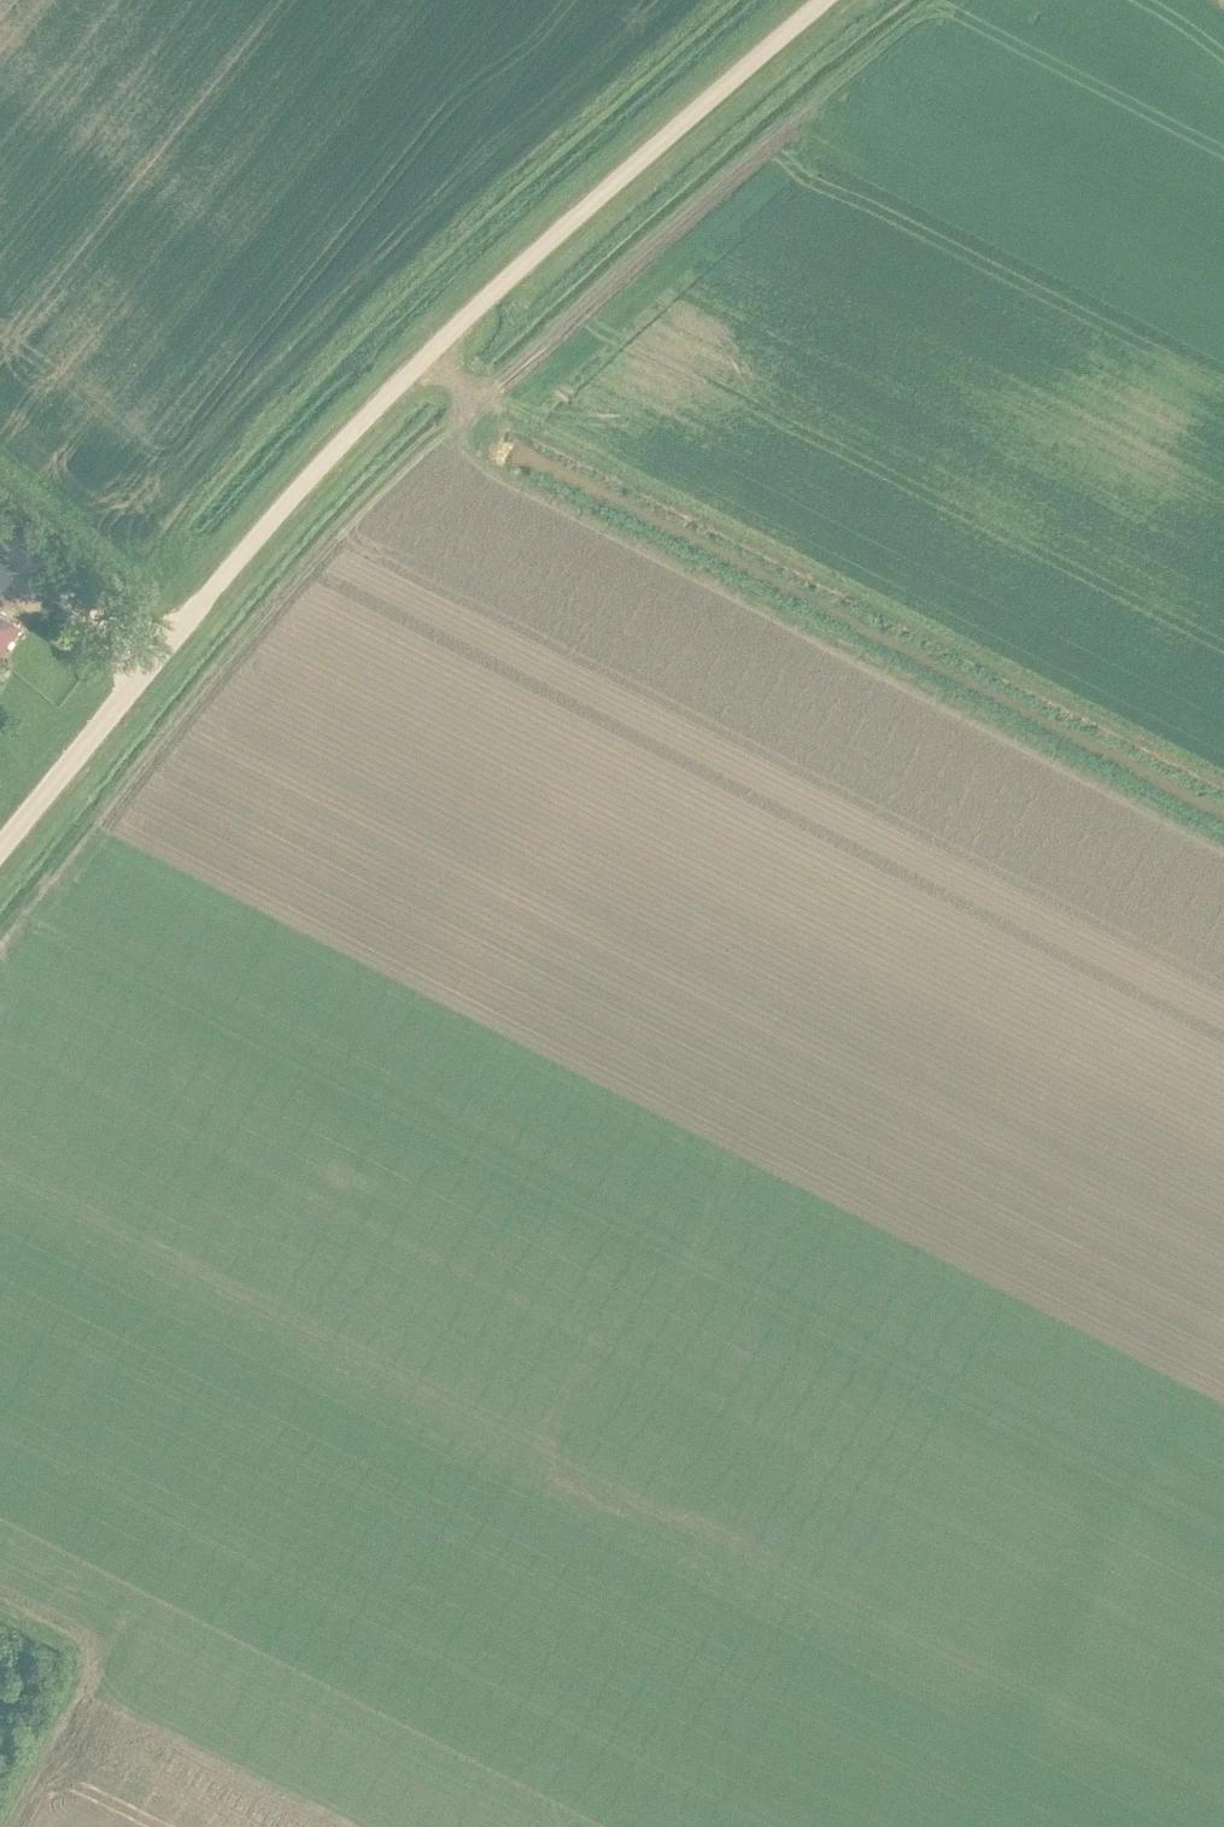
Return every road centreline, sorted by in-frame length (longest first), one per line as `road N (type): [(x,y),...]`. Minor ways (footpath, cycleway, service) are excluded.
road 1 (unclassified): [(0,856),(369,405),(814,0)]

